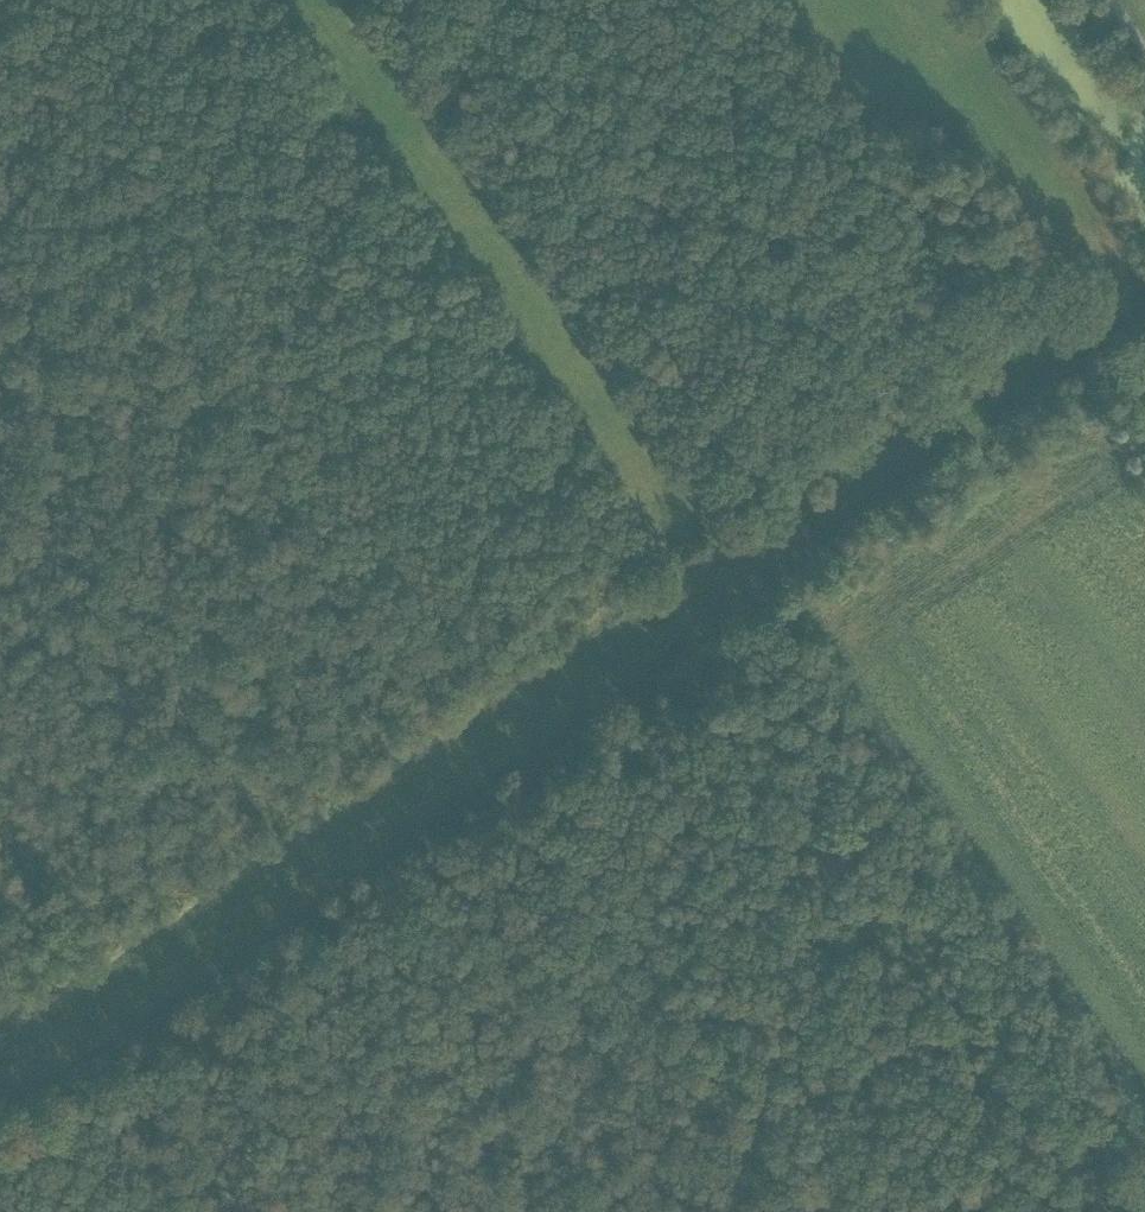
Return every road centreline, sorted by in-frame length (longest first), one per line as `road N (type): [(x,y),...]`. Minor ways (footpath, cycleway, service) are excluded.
road 1 (track): [(747,576),(0,1087)]
road 2 (track): [(1144,304),(747,576)]

